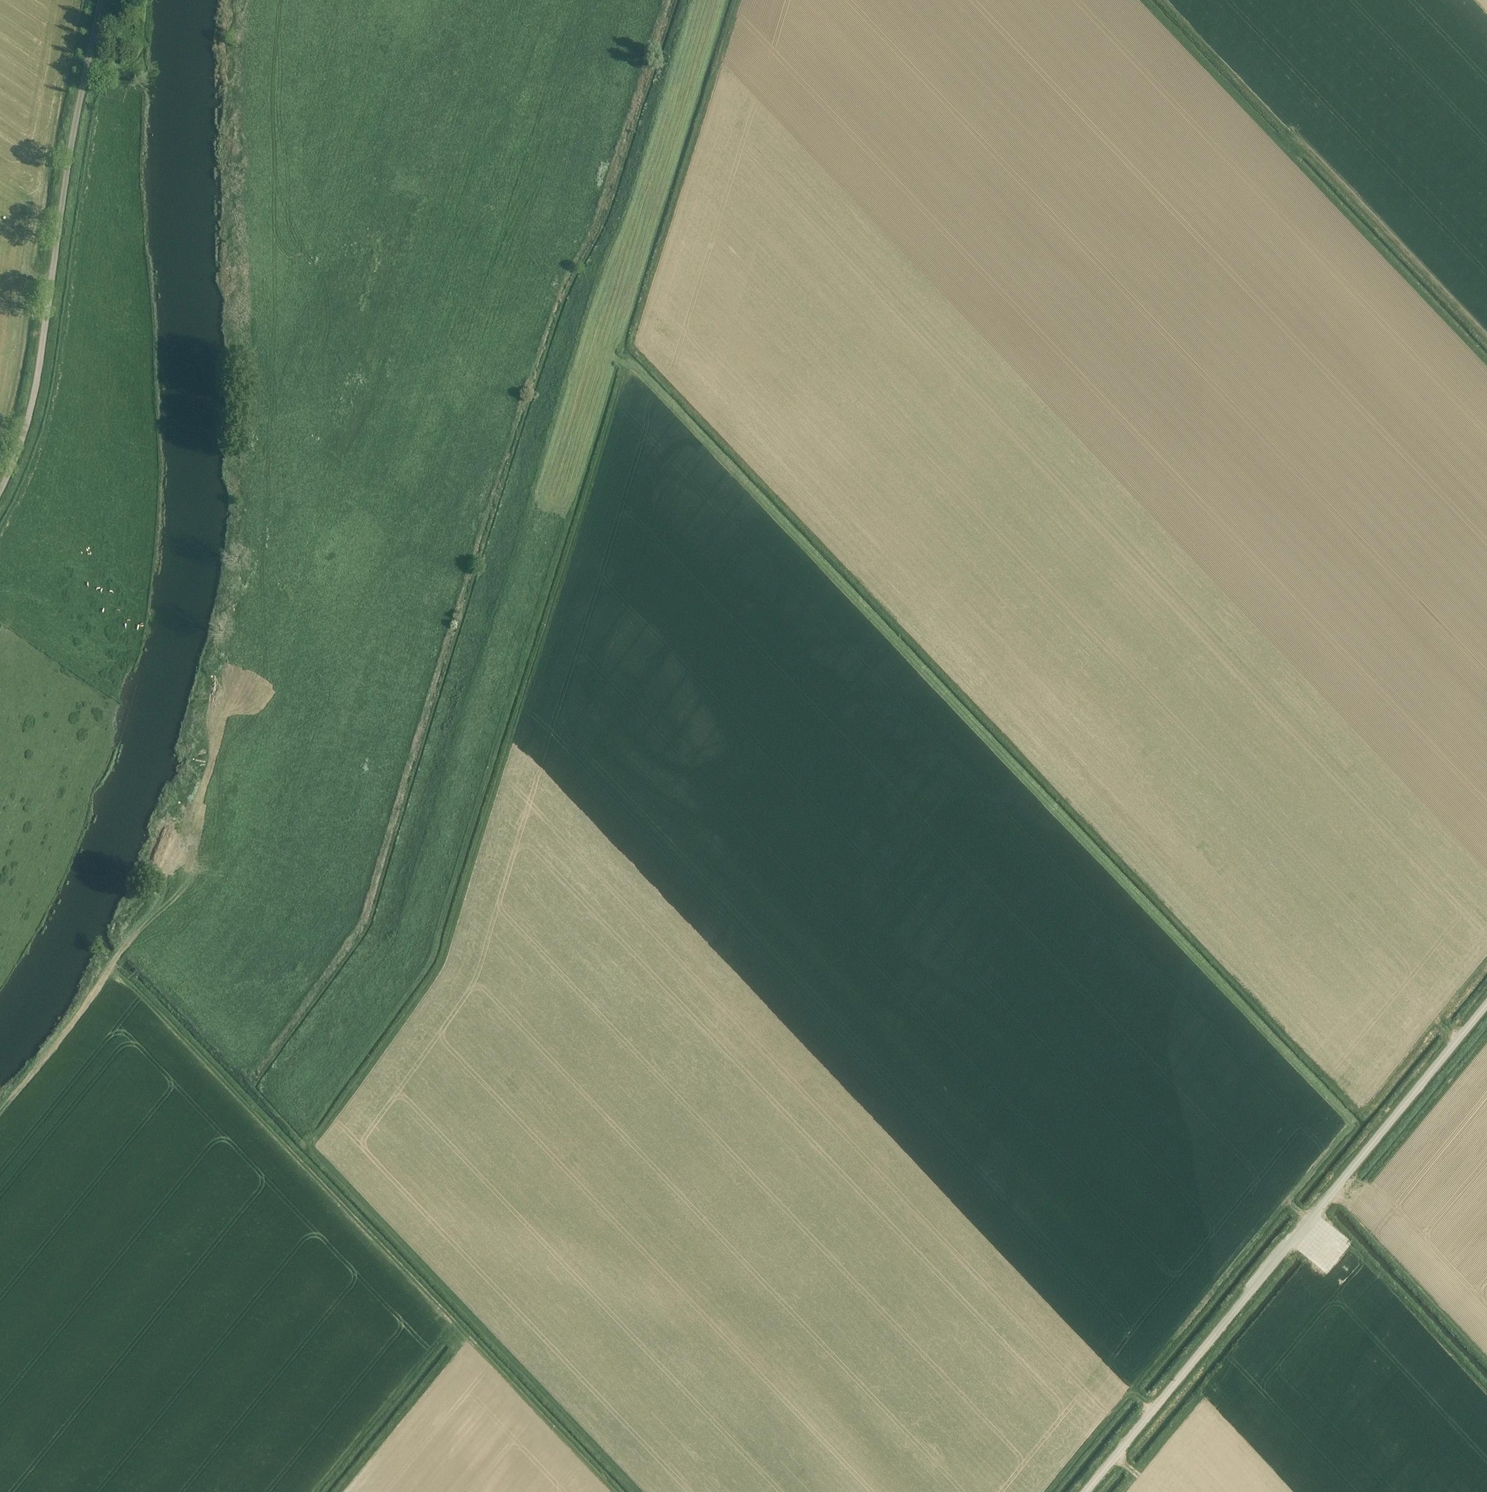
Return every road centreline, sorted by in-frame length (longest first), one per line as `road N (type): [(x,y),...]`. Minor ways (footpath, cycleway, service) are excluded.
road 1 (unclassified): [(1087,1491),(1486,1014)]
road 2 (unclassified): [(0,494),(34,393),(97,0)]

